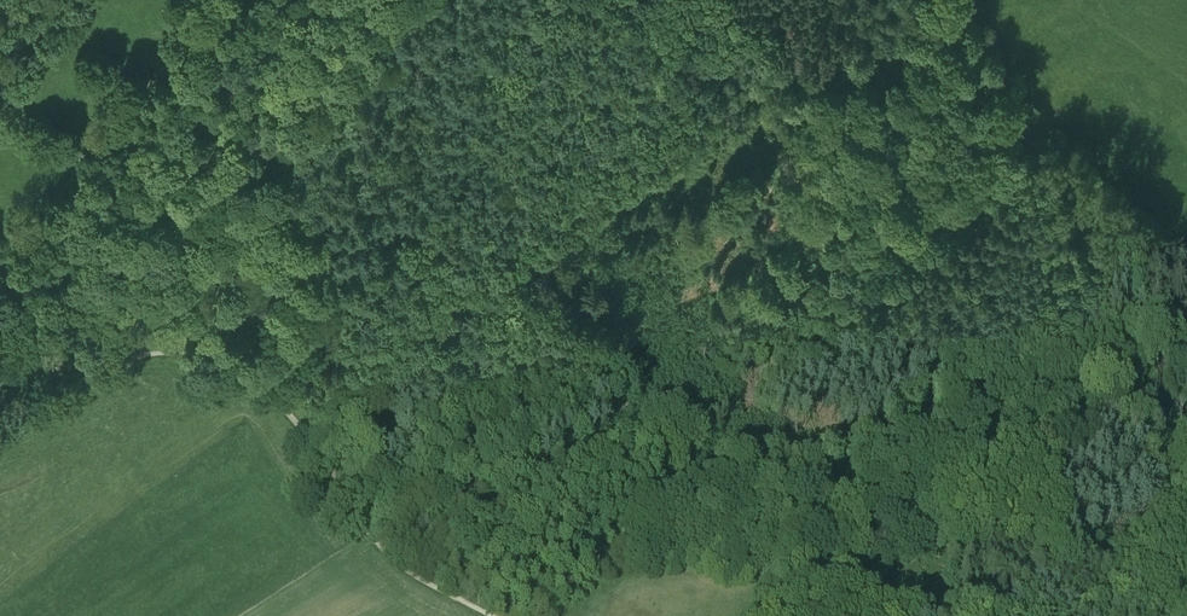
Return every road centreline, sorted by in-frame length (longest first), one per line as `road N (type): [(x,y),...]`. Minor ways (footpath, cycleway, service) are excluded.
road 1 (track): [(496,615),(387,547),(291,421),(256,393),(172,354)]
road 2 (track): [(943,0),(986,80),(1036,144),(1107,206),(1186,239)]
road 3 (track): [(0,268),(88,184),(220,0)]
road 4 (track): [(172,354),(140,360),(0,434)]

